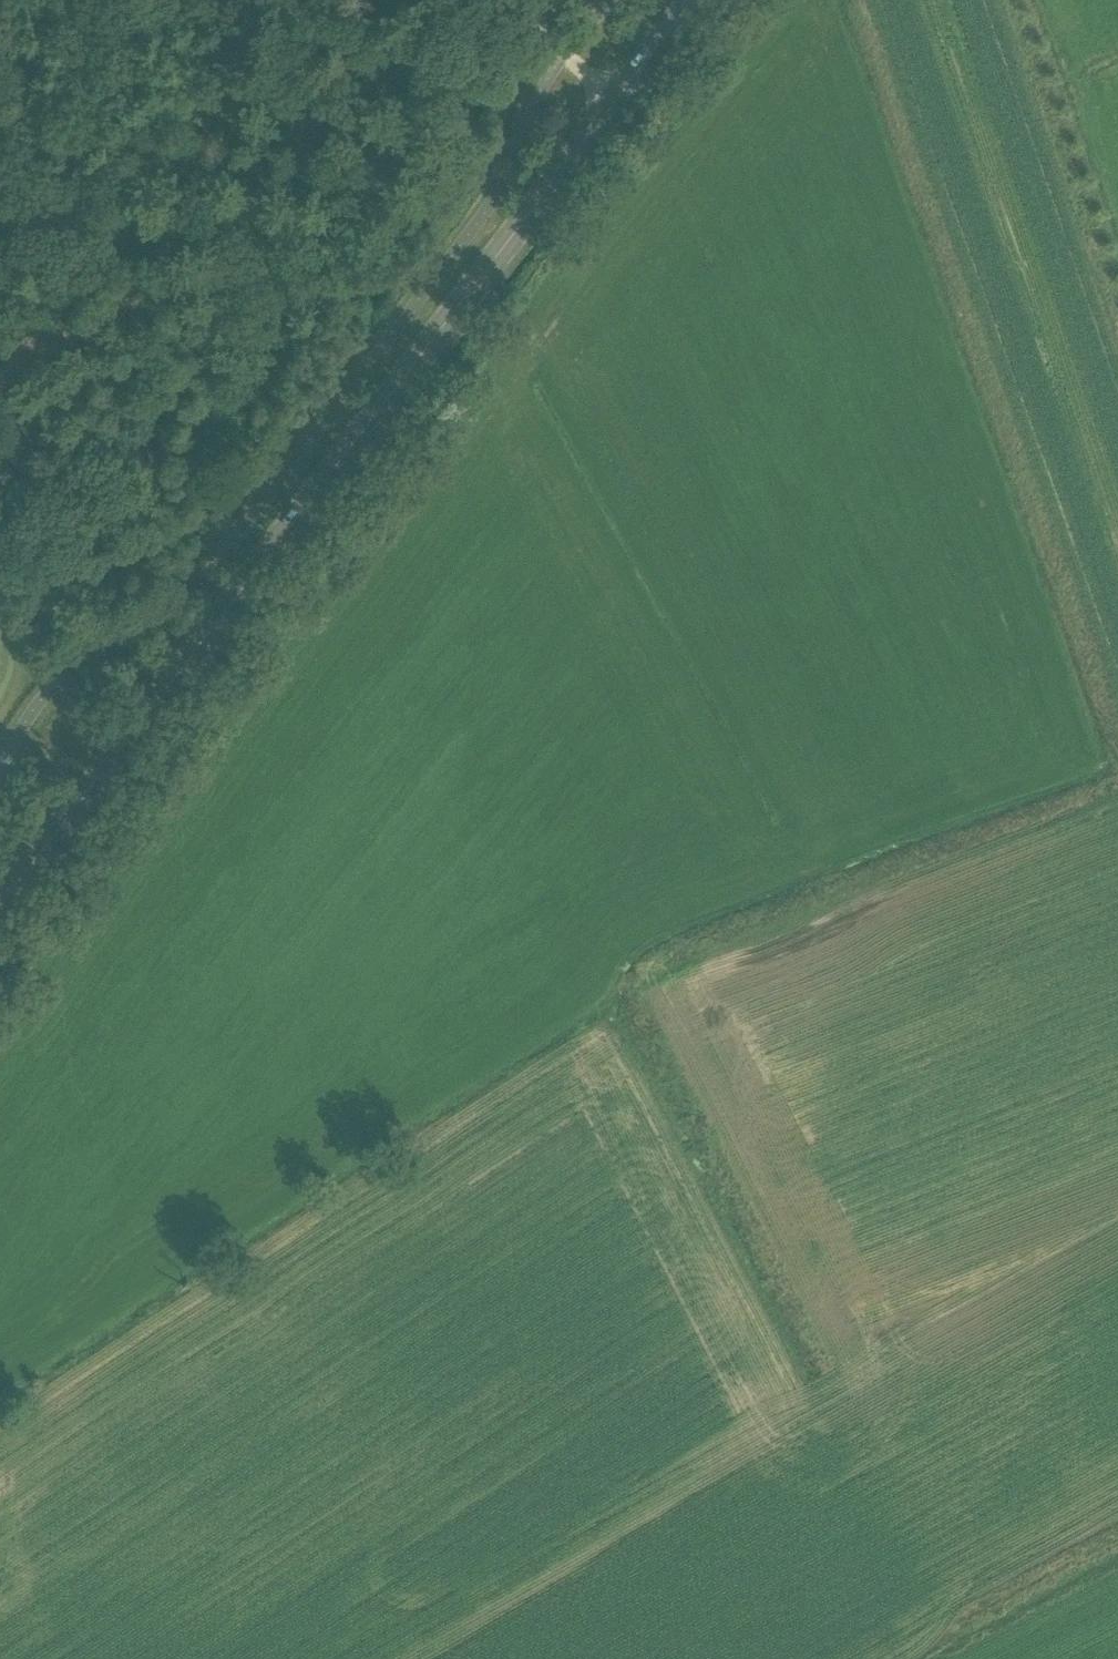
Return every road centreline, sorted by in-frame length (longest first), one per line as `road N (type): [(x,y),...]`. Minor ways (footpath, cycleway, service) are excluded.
road 1 (primary): [(0,893),(688,0)]

